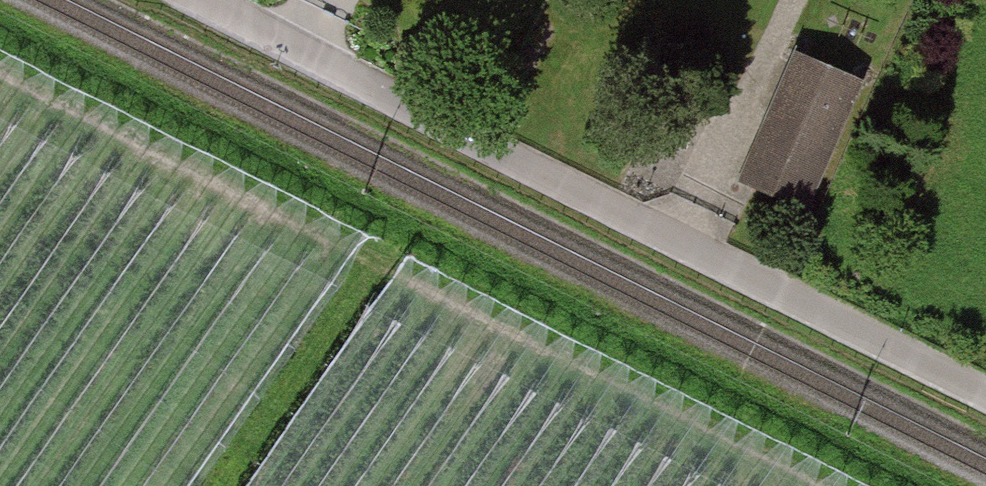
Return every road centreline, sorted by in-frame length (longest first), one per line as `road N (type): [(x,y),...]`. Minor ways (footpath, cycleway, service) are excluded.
road 1 (track): [(0,67),(827,485)]
road 2 (unclassified): [(200,0),(985,390)]

